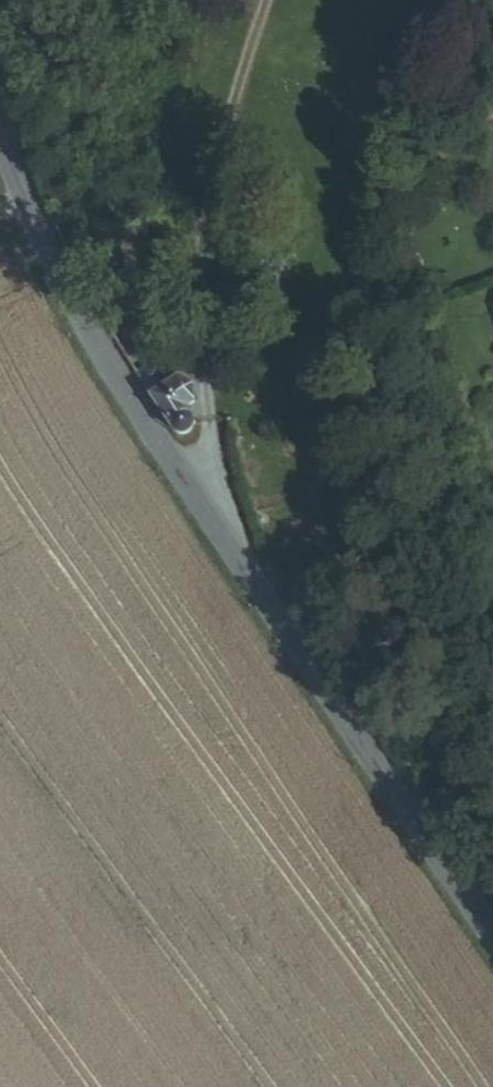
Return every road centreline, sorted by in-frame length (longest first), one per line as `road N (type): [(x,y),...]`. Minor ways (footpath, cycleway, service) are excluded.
road 1 (tertiary): [(492,938),(227,547),(23,201),(0,130)]

